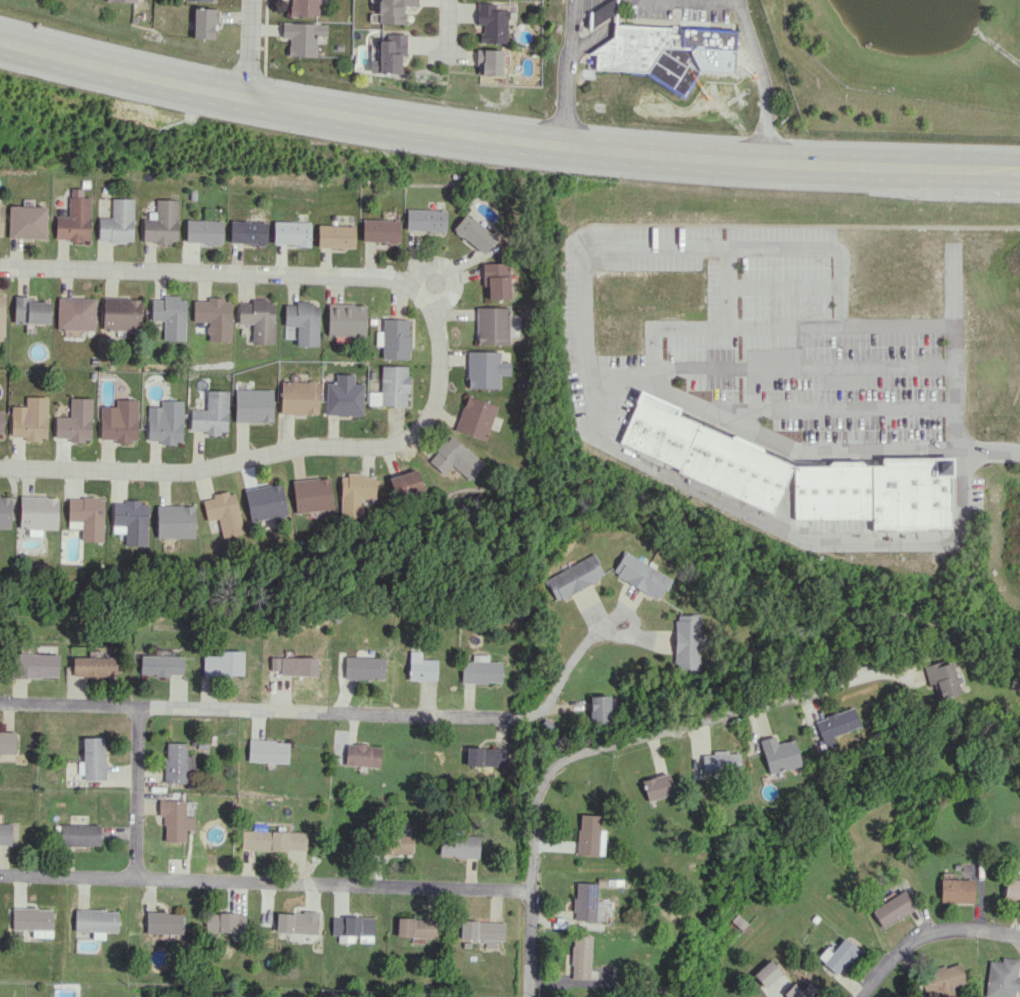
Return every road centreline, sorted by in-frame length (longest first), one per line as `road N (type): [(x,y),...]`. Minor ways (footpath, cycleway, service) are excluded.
road 1 (secondary): [(0,40),(245,99),(661,159),(1019,169)]
road 2 (residential): [(1019,456),(793,451),(610,369),(956,366)]
road 3 (residential): [(0,704),(508,715),(542,704),(593,632),(620,622)]
road 4 (residential): [(403,280),(428,296),(439,332),(437,395),(422,434),(384,446),(293,447),(202,472),(0,469)]
road 5 (residential): [(0,872),(533,891)]
road 6 (residential): [(0,270),(403,280)]
road 7 (residential): [(556,763),(881,667)]
road 8 (residential): [(528,996),(534,812),(556,763)]
road 9 (residential): [(961,455),(954,246)]
road 10 (residential): [(858,996),(890,956),(931,930),(1019,934)]
road 11 (residential): [(134,707),(136,875)]

